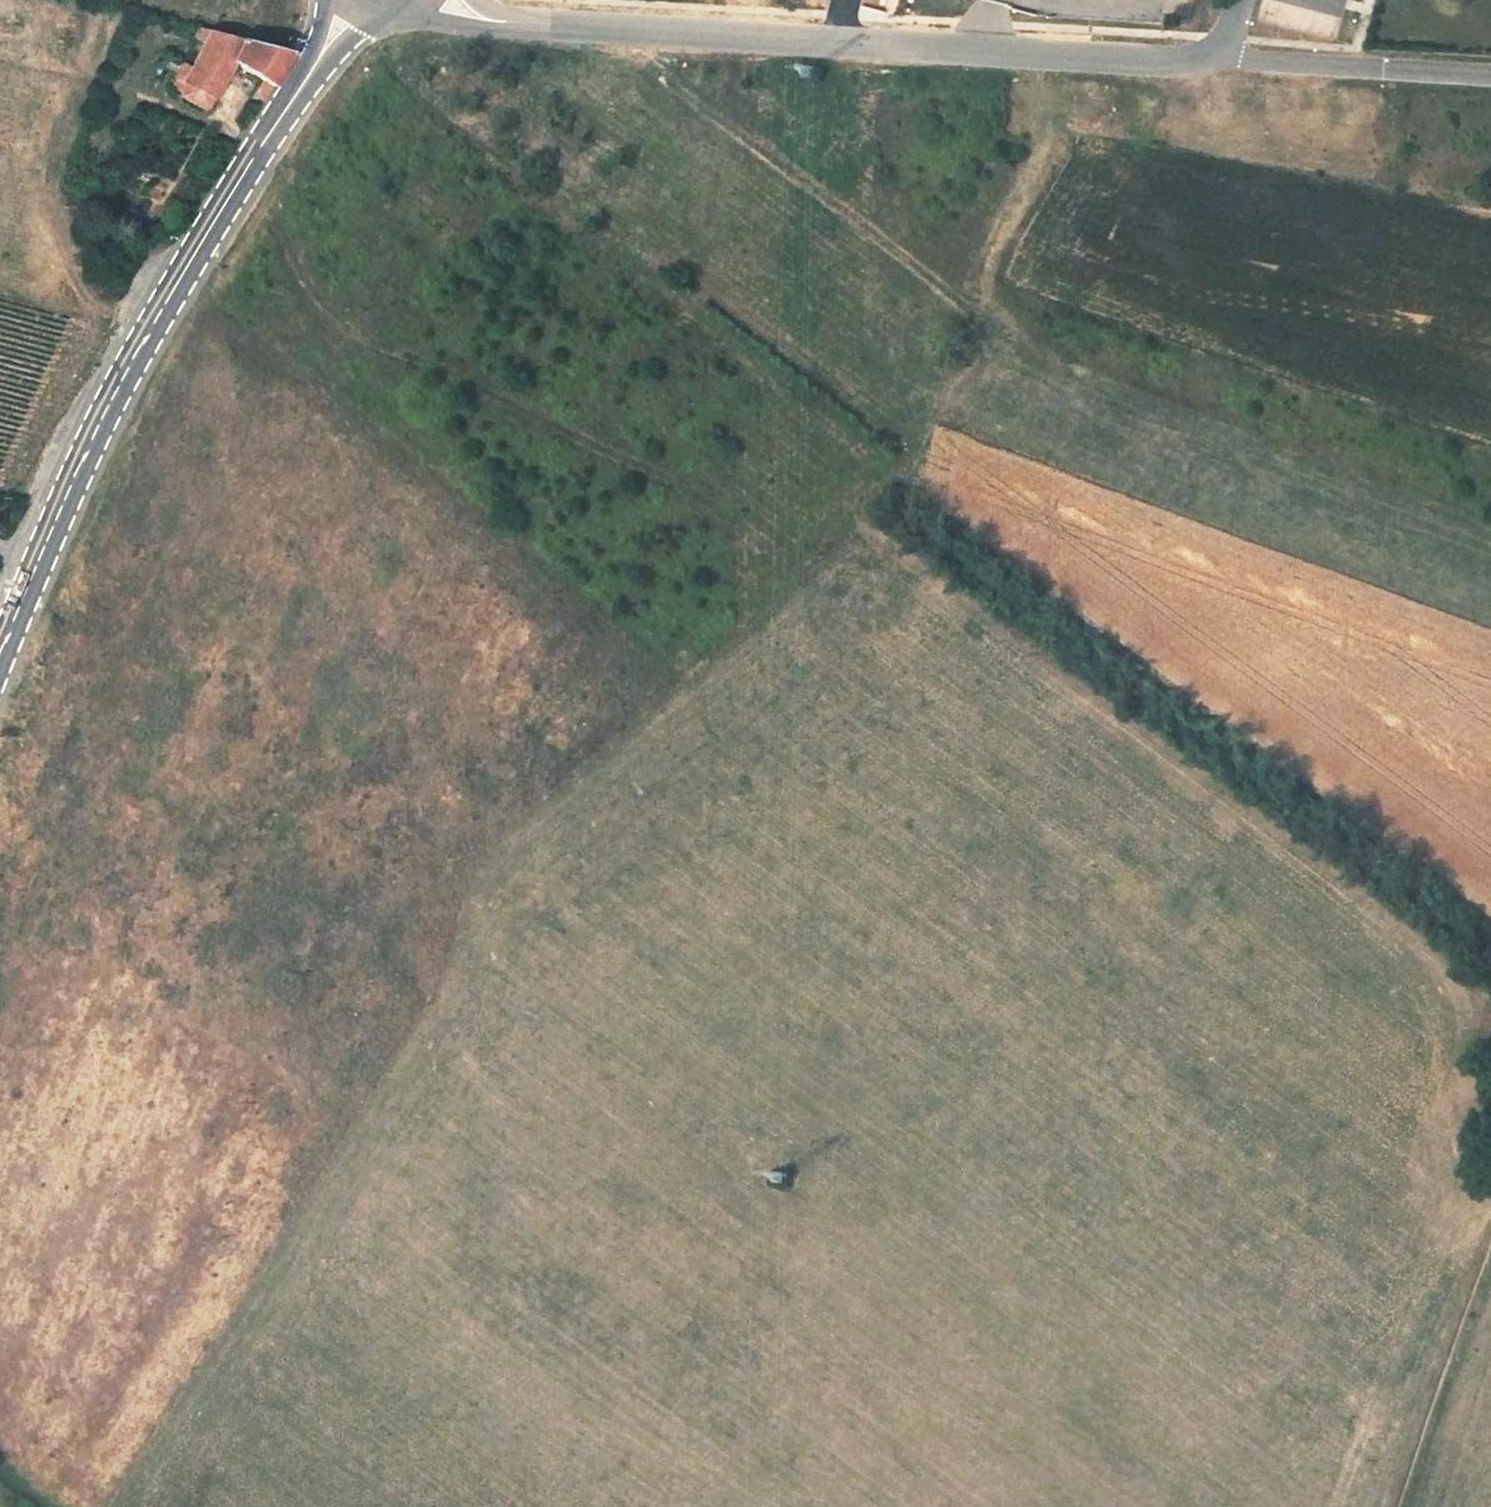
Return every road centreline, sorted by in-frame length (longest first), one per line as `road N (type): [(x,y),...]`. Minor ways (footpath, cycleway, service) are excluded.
road 1 (secondary): [(357,0),(138,335),(0,663)]
road 2 (track): [(1490,1248),(1396,1506)]

